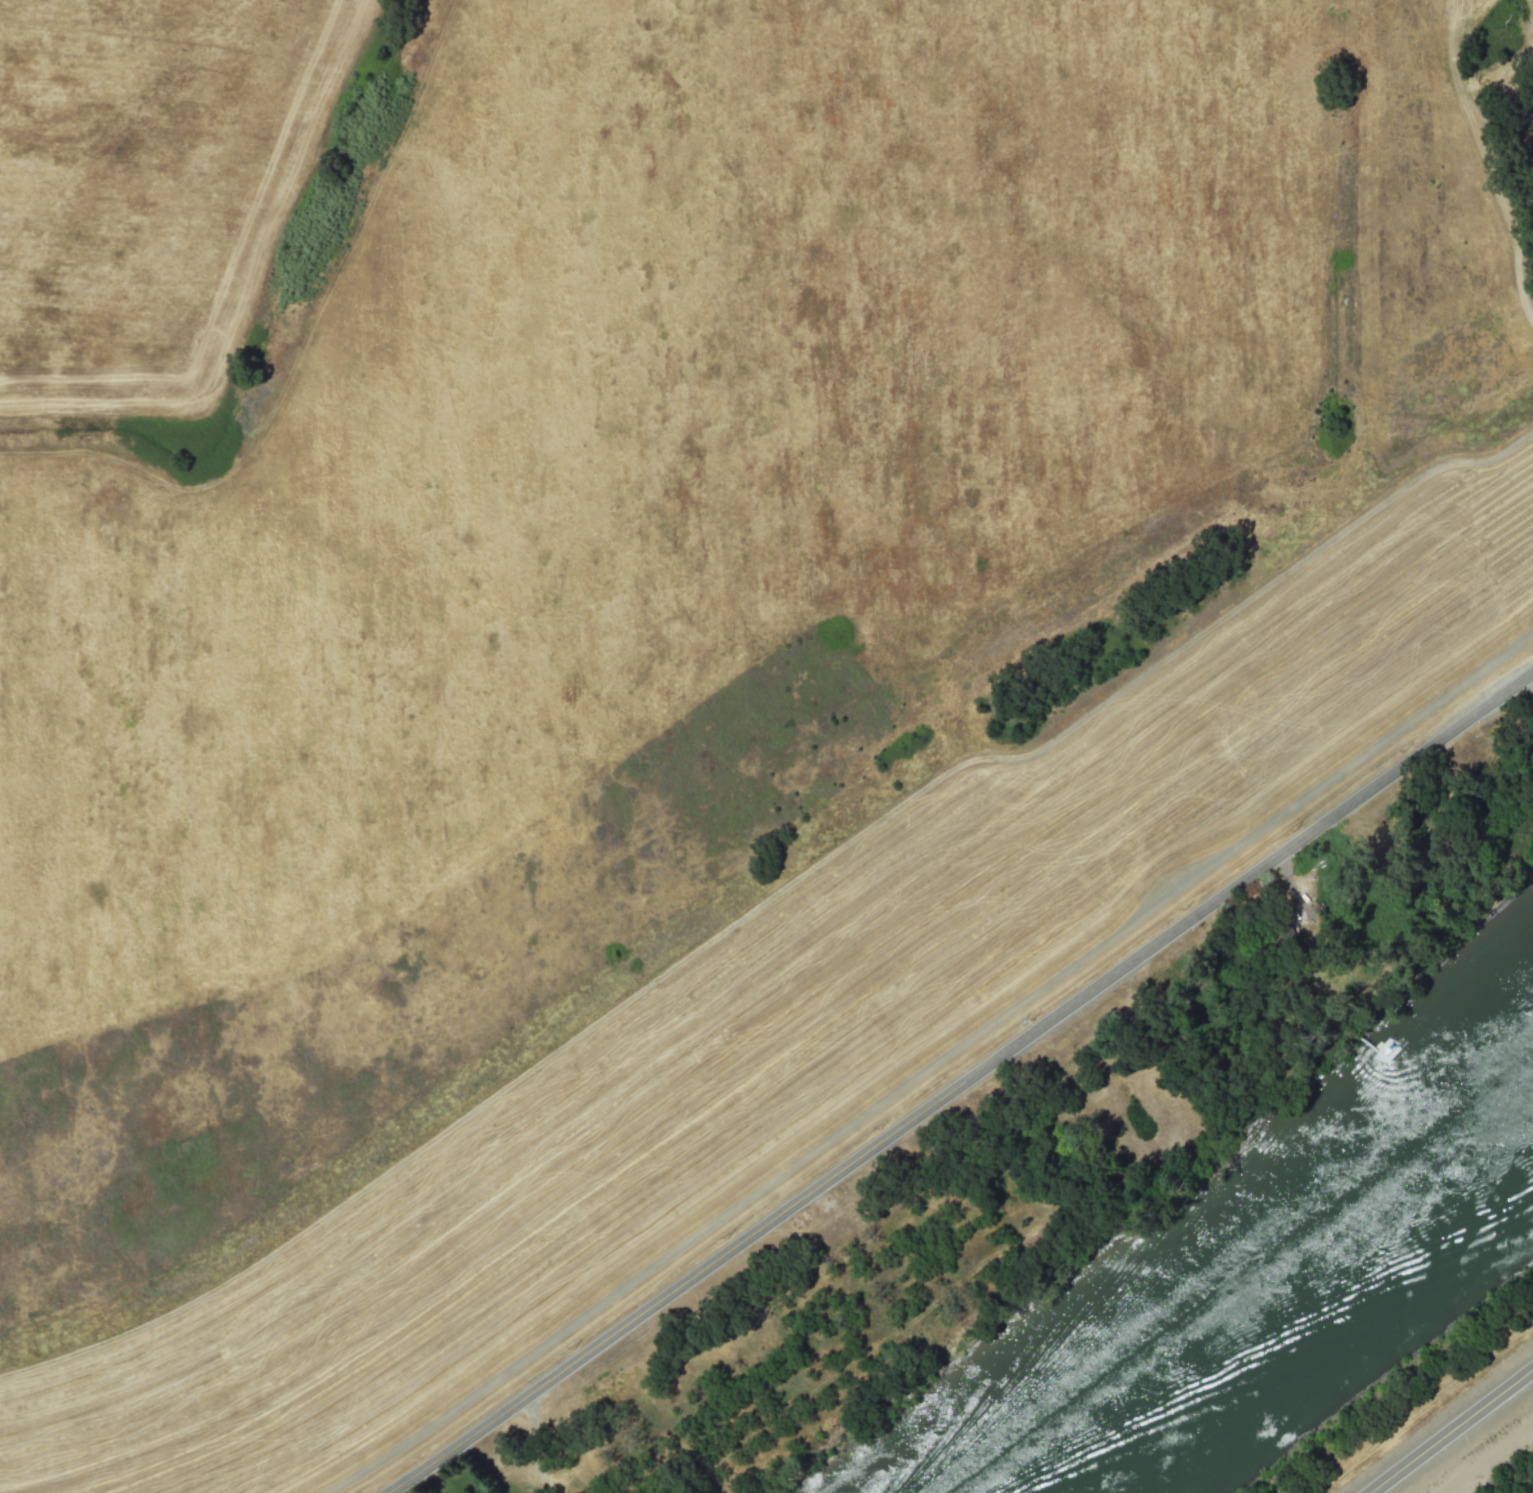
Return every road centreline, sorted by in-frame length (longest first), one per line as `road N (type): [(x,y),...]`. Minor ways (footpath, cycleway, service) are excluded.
road 1 (secondary): [(1532,672),(396,1492)]
road 2 (secondary): [(1532,1372),(1372,1492)]

